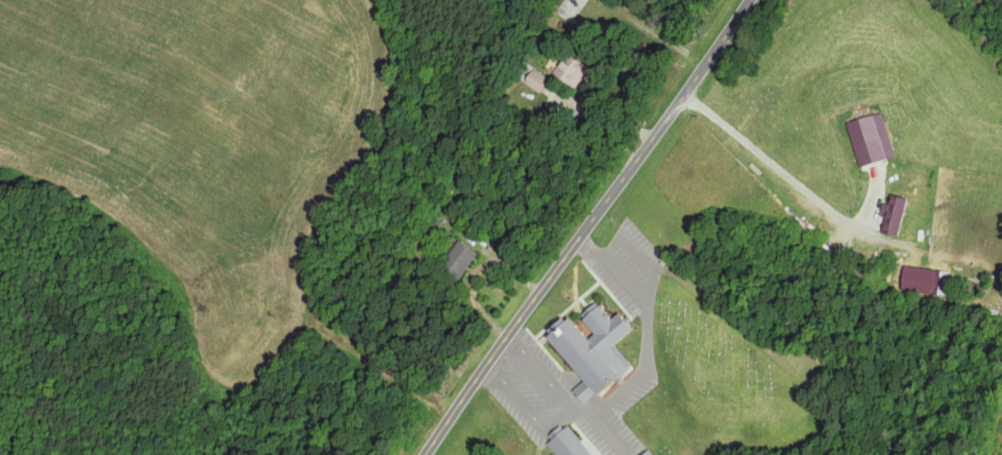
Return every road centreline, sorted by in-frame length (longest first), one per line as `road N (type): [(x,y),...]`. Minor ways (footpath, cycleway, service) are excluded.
road 1 (residential): [(427,454),(752,0)]

